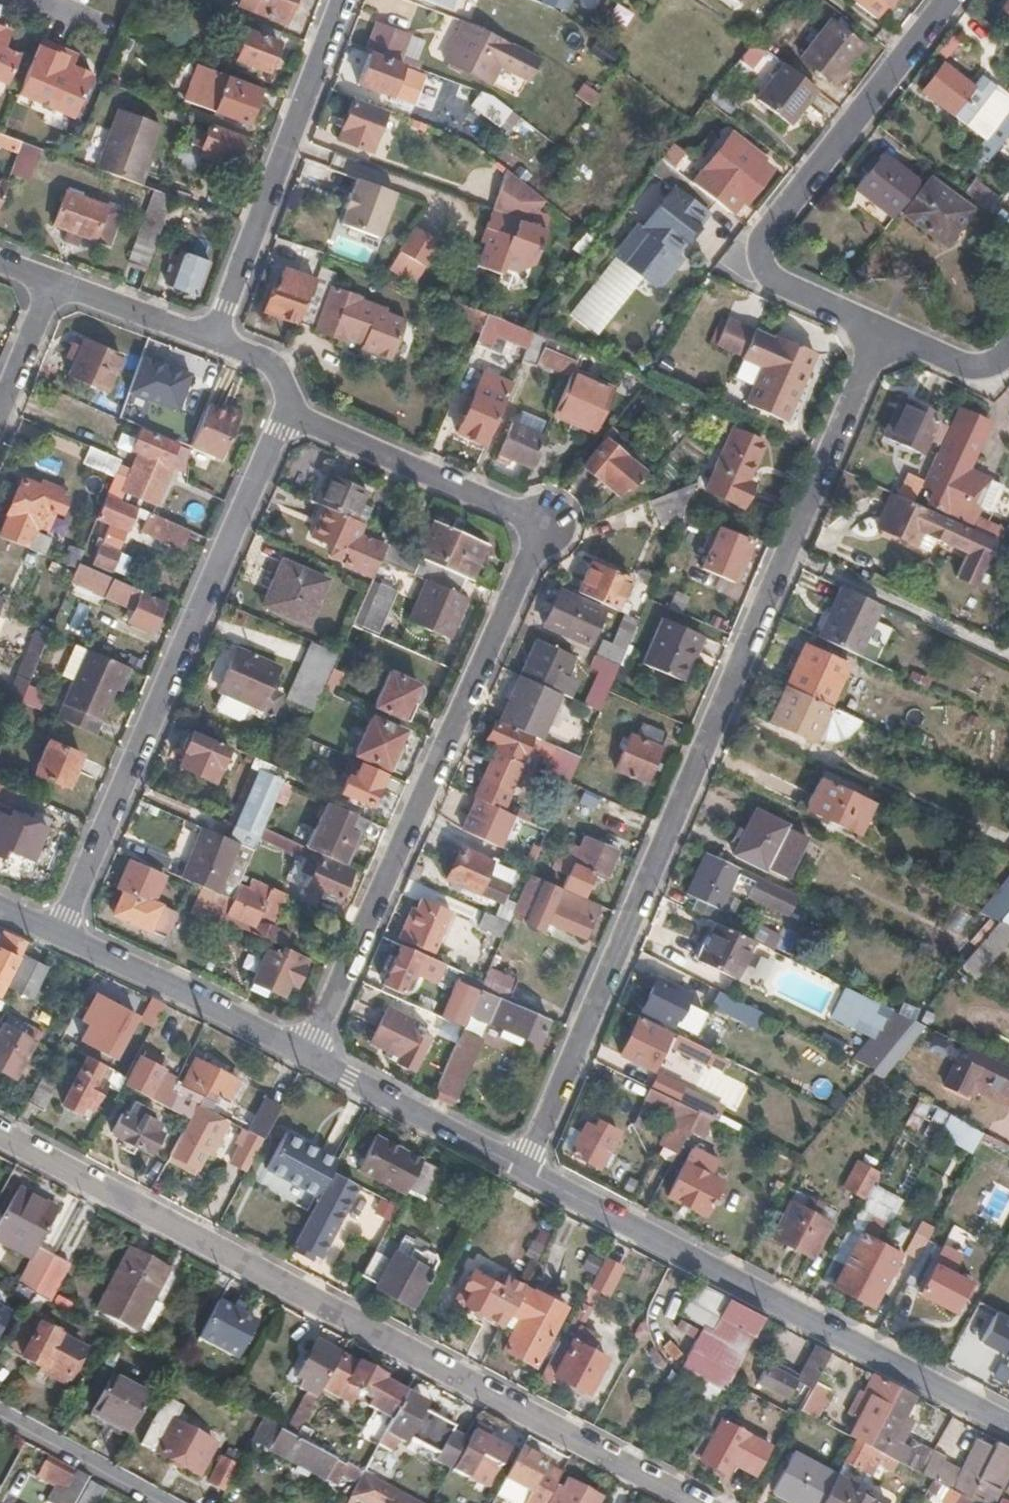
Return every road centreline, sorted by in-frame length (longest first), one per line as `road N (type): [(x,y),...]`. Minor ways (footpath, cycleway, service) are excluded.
road 1 (residential): [(879,330),(527,1168)]
road 2 (residential): [(307,1054),(544,519),(287,411)]
road 3 (residential): [(0,1136),(695,1502)]
road 4 (residential): [(287,411),(64,936)]
road 5 (residential): [(1008,1430),(527,1168)]
road 6 (residential): [(344,0),(215,339)]
road 7 (residential): [(952,0),(772,231),(765,264),(774,278)]
road 8 (residential): [(307,1054),(64,936)]
road 9 (residential): [(527,1168),(307,1054)]
road 10 (residential): [(0,1417),(158,1502)]
road 11 (residential): [(215,339),(47,280)]
road 12 (residential): [(1008,358),(969,369),(879,330)]
road 13 (residential): [(47,280),(0,398)]

